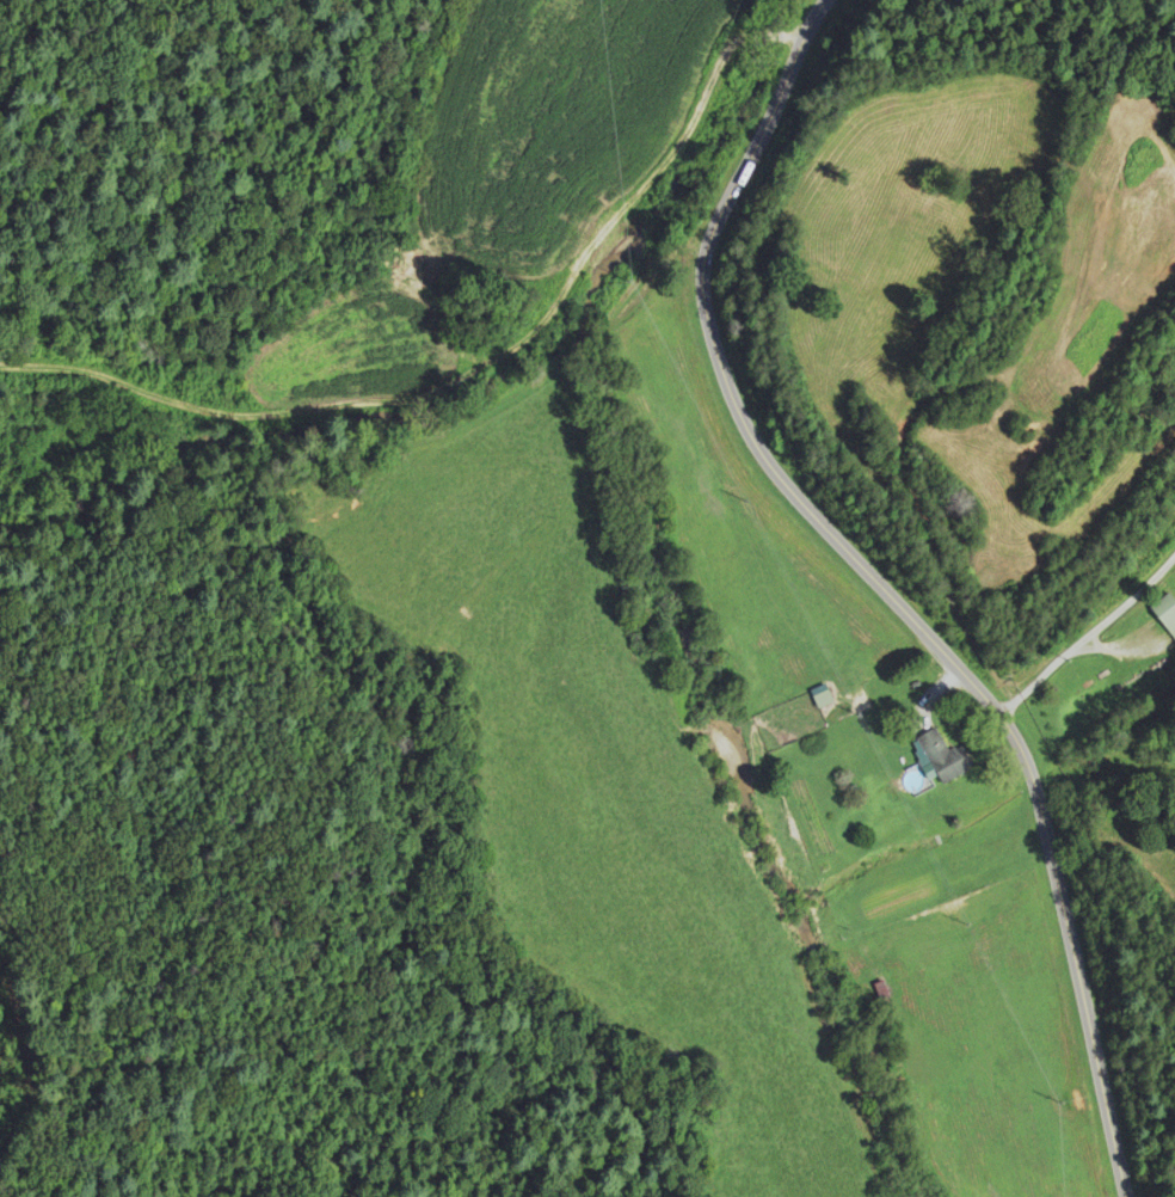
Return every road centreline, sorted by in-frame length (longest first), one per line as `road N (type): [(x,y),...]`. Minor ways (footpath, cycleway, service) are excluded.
road 1 (tertiary): [(1127,1196),(1048,836),(1021,751),(996,711),(770,466),(737,409),(710,318),(712,241),(834,0)]
road 2 (residential): [(565,361),(712,241)]

